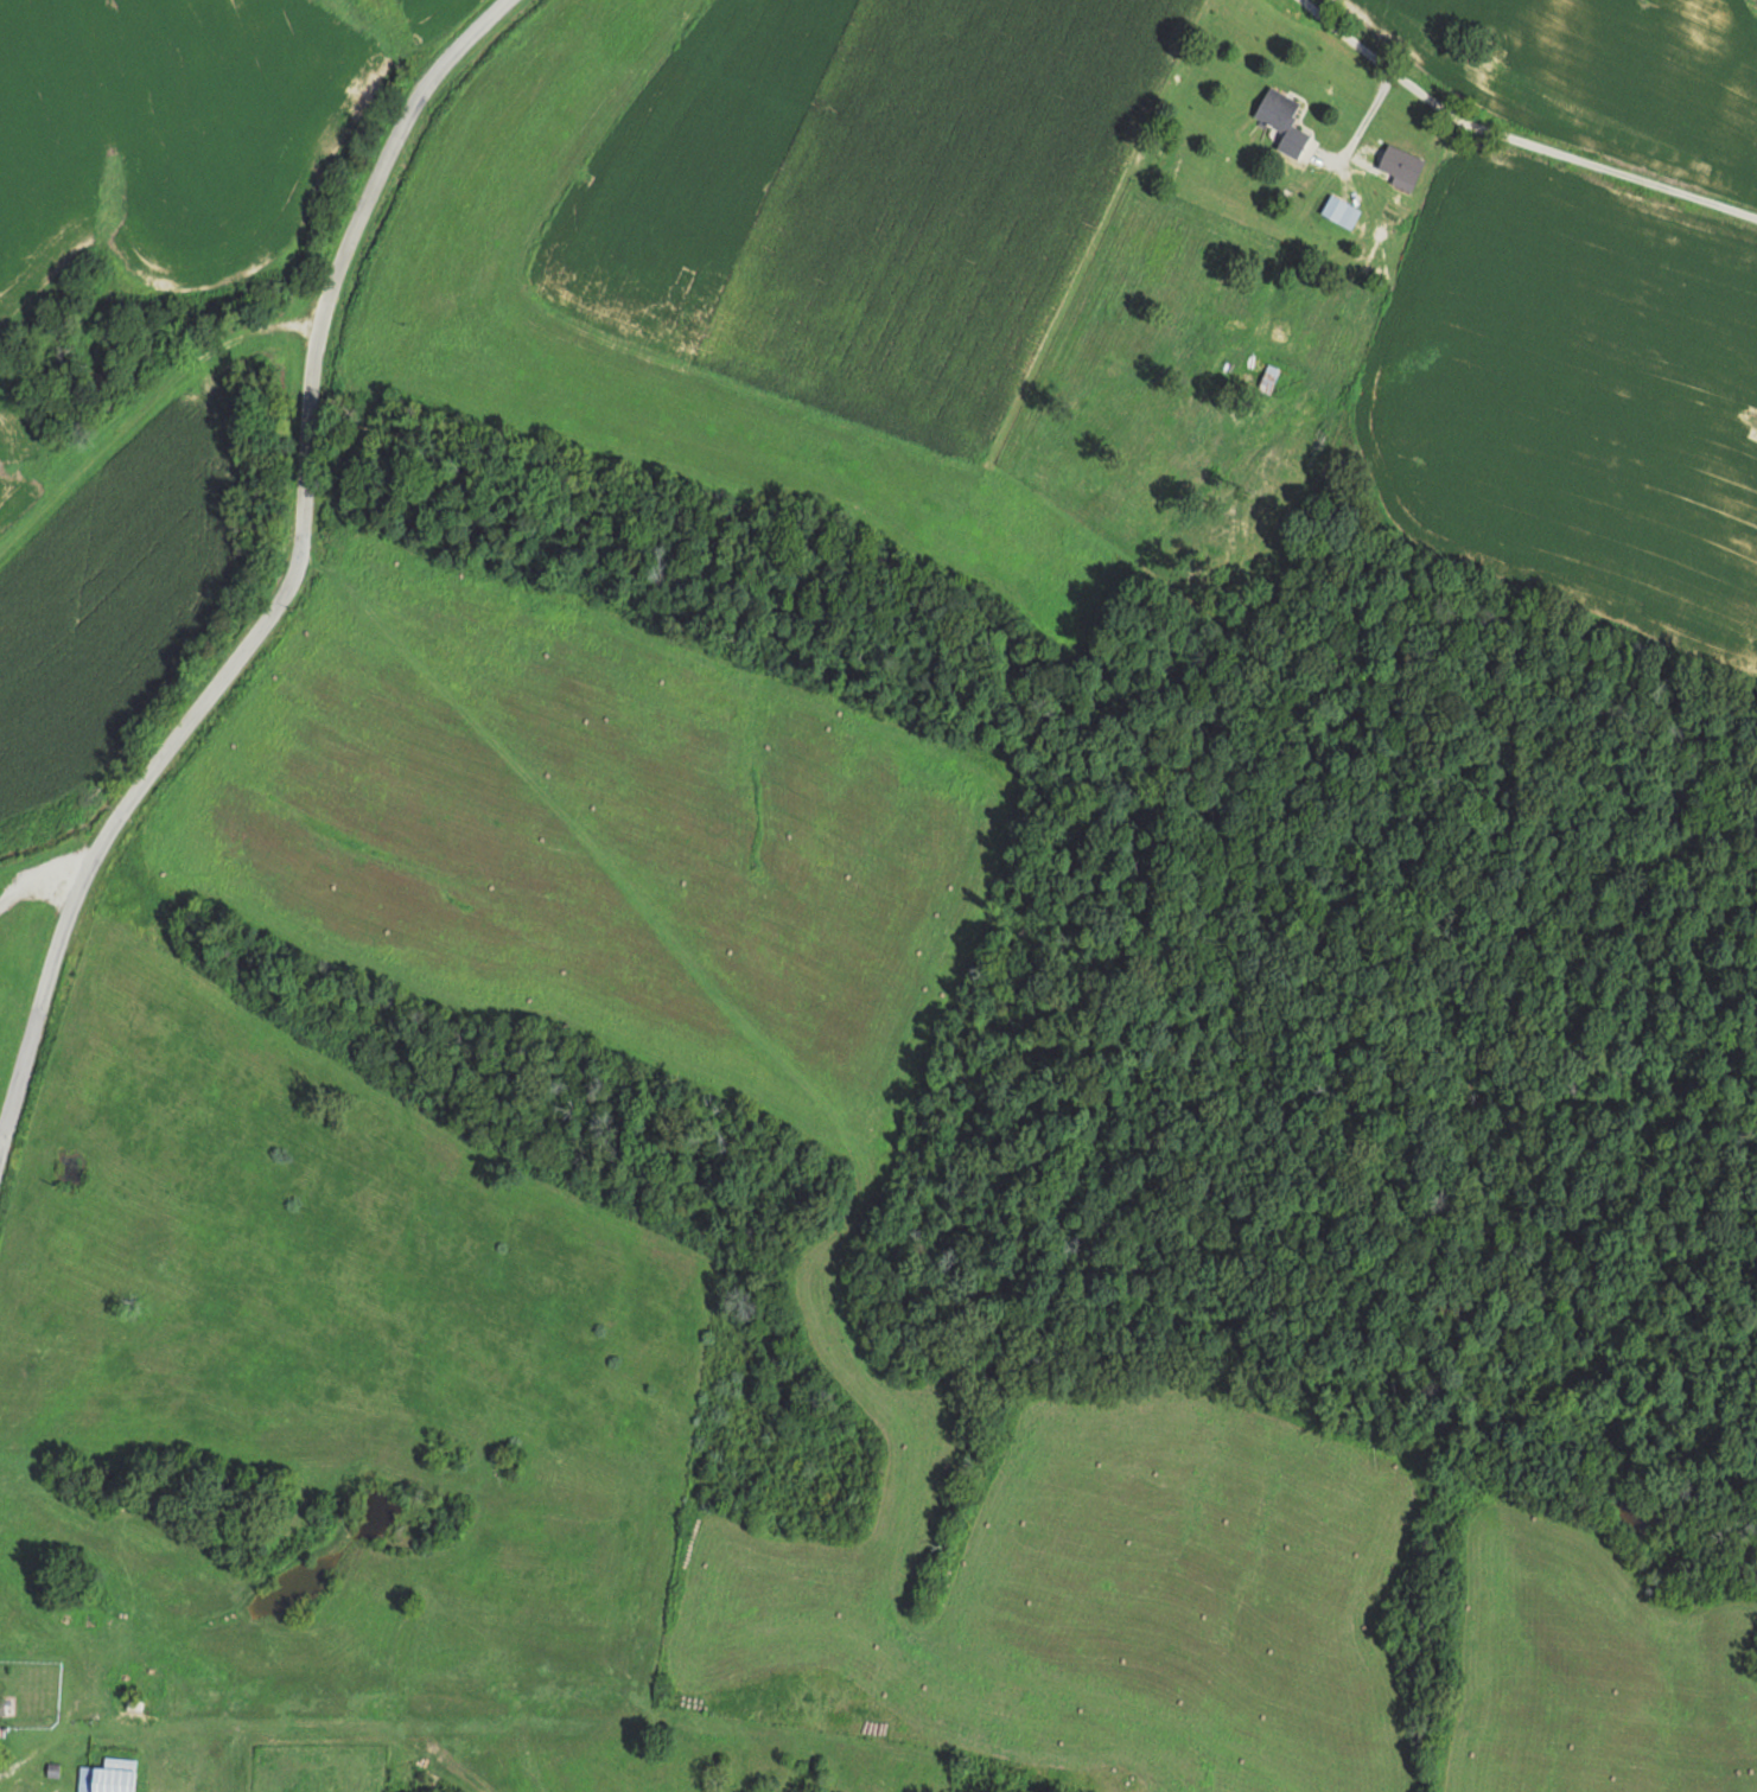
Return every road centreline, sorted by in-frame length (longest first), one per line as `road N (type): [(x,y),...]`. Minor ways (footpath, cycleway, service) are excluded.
road 1 (residential): [(0,1219),(95,880),(260,663),(311,549),(375,173),(475,0)]
road 2 (residential): [(1756,264),(1472,173),(1383,129),(1240,0)]
road 3 (residential): [(1599,213),(1627,421),(1641,707),(1672,704)]

